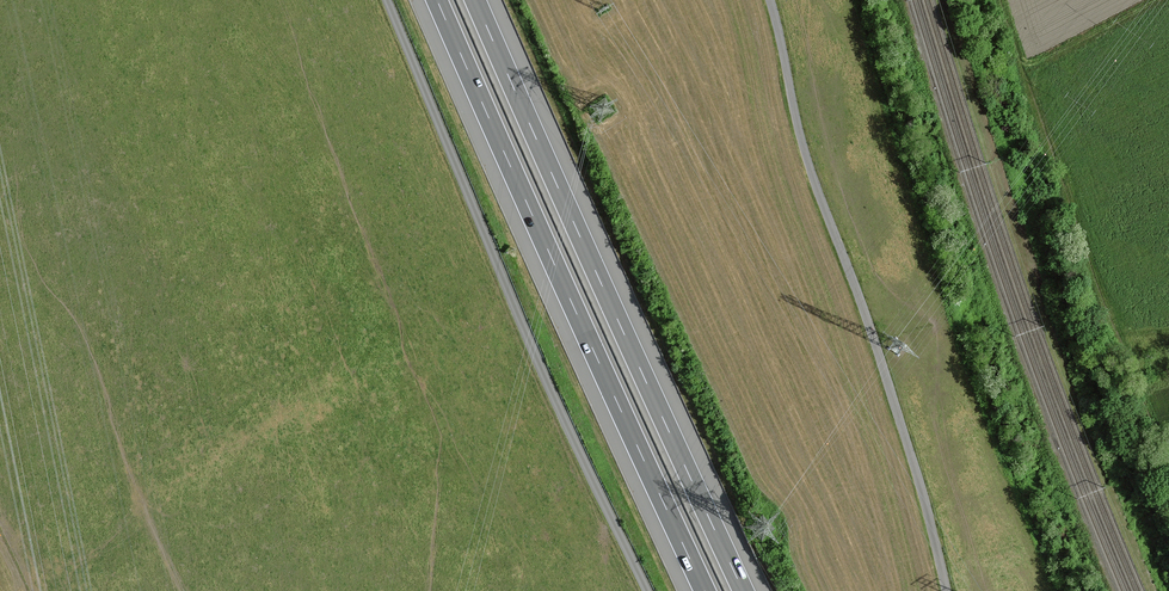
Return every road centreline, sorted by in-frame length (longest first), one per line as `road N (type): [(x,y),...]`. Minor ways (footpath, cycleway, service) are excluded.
road 1 (motorway): [(743,590),(475,0)]
road 2 (motorway): [(437,0),(705,590)]
road 3 (unclassified): [(388,0),(538,361),(645,590)]
road 4 (unclassified): [(770,0),(808,159),(906,440),(947,590)]

